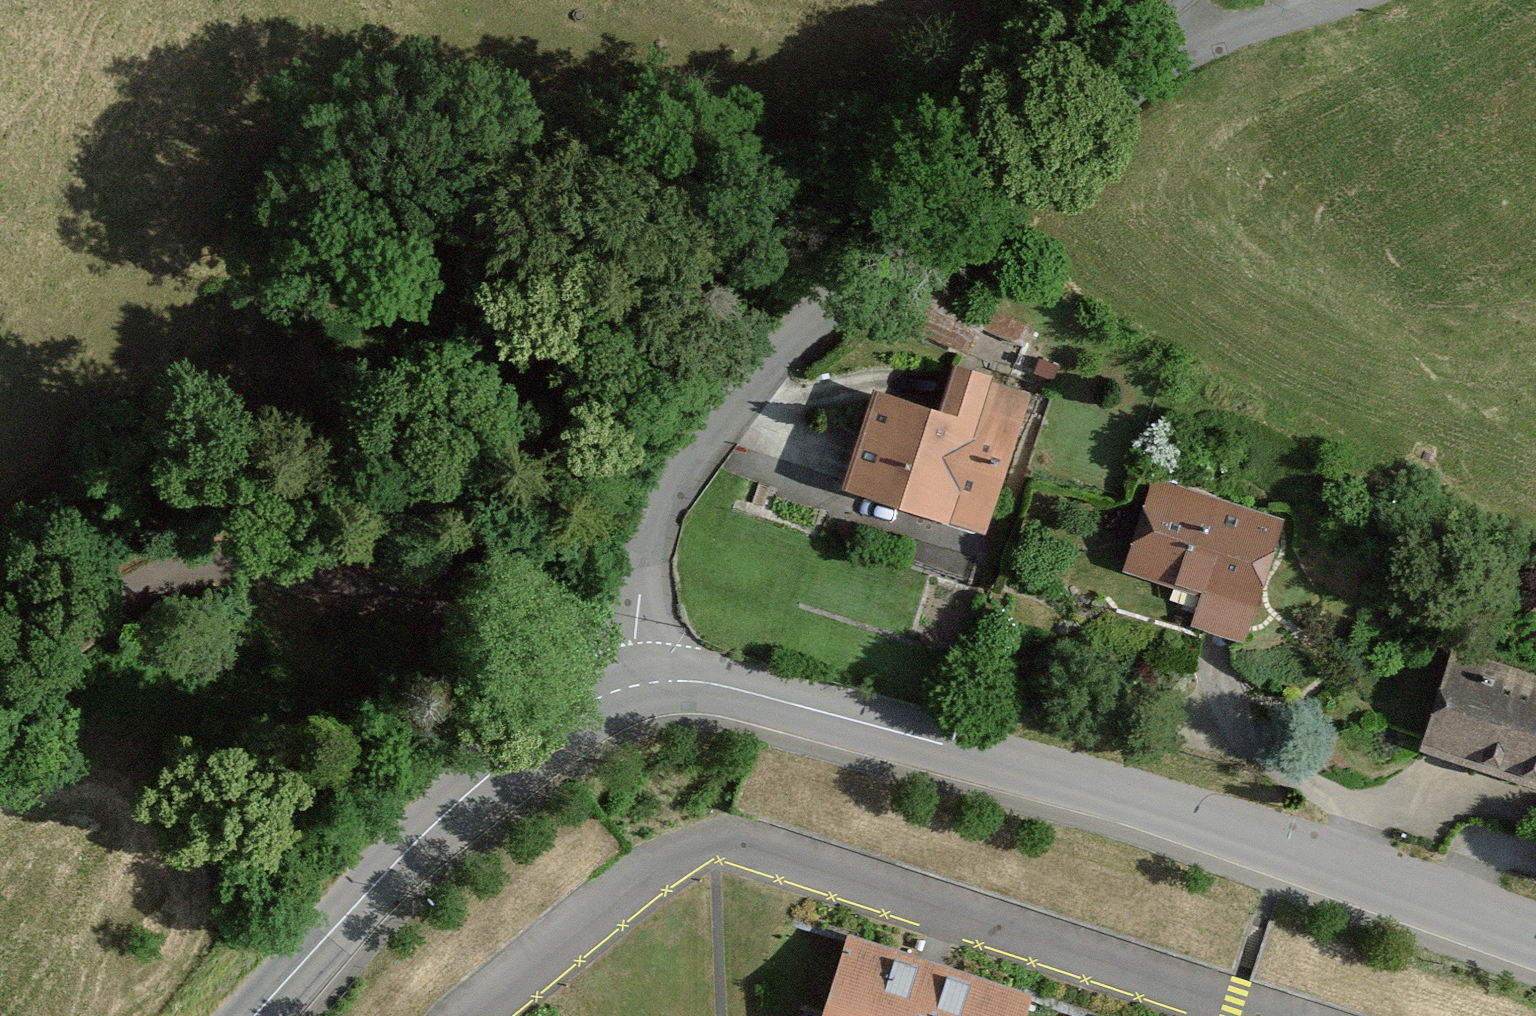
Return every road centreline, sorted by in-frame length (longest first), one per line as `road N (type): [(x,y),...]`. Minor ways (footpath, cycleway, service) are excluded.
road 1 (motorway): [(0,228),(733,481),(1315,716),(1535,815)]
road 2 (motorway): [(1535,435),(1094,238),(499,0)]
road 3 (tertiary): [(1535,936),(1356,874),(795,704),(693,681),(642,683)]
road 4 (unclassified): [(1169,37),(1102,109),(803,331),(709,434),(652,530),(635,616),(642,683)]
road 5 (track): [(665,498),(432,430),(243,443),(0,629)]
road 6 (tertiary): [(642,683),(582,706),(500,767),(257,1015)]
road 7 (unclassified): [(1338,8),(1230,35),(1169,37)]

